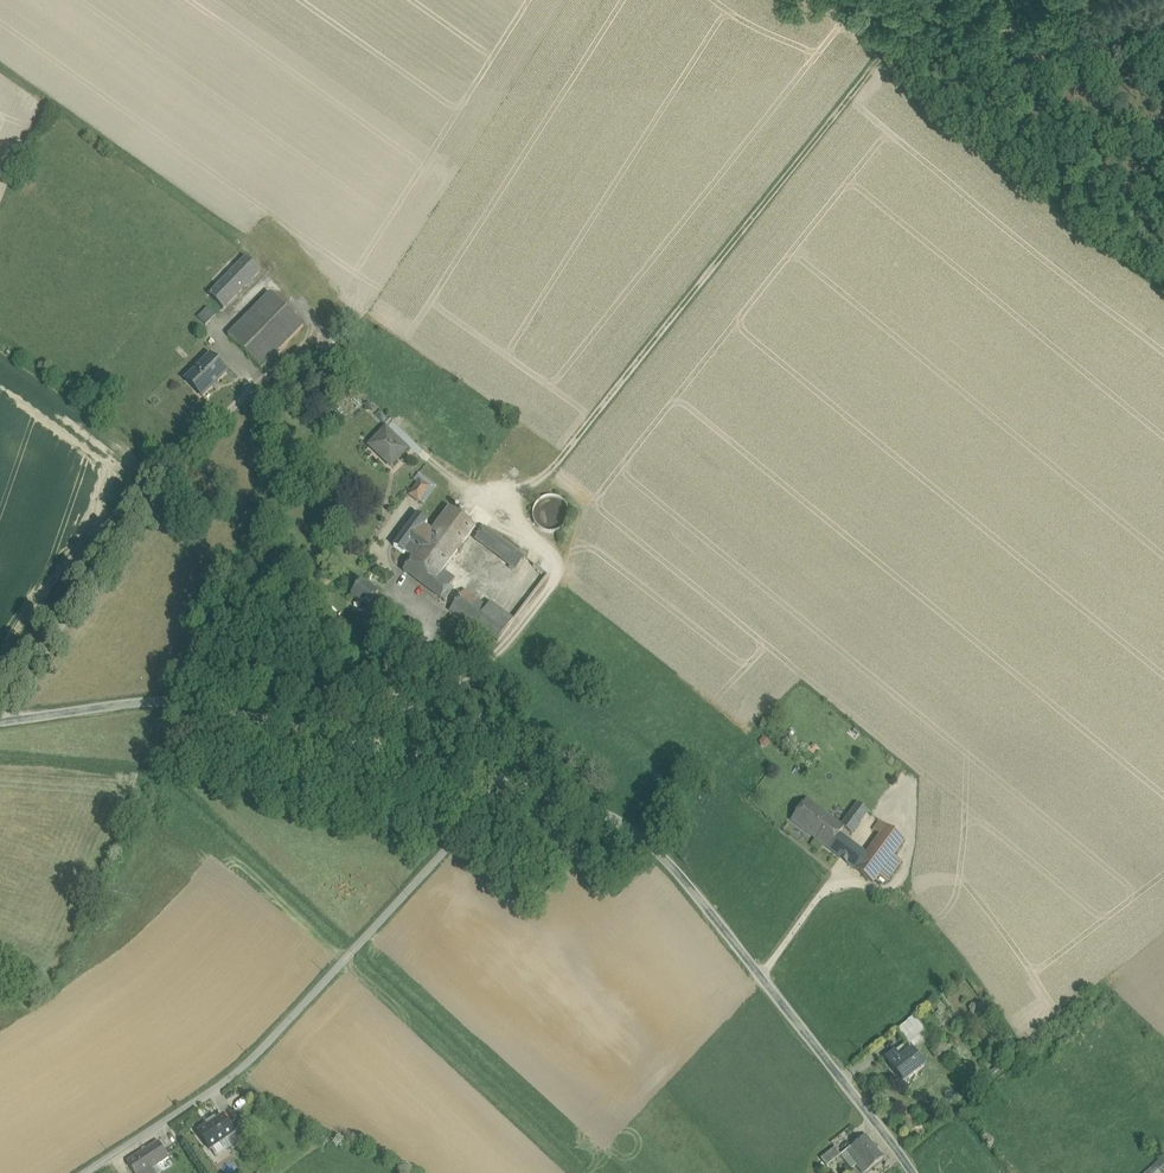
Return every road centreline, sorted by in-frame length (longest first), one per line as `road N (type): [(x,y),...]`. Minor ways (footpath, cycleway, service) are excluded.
road 1 (tertiary): [(497,782),(586,807),(652,848),(911,1172)]
road 2 (residential): [(497,782),(485,809),(251,1061),(87,1172)]
road 3 (track): [(909,25),(569,456)]
road 4 (tertiary): [(0,723),(195,704),(497,782)]

